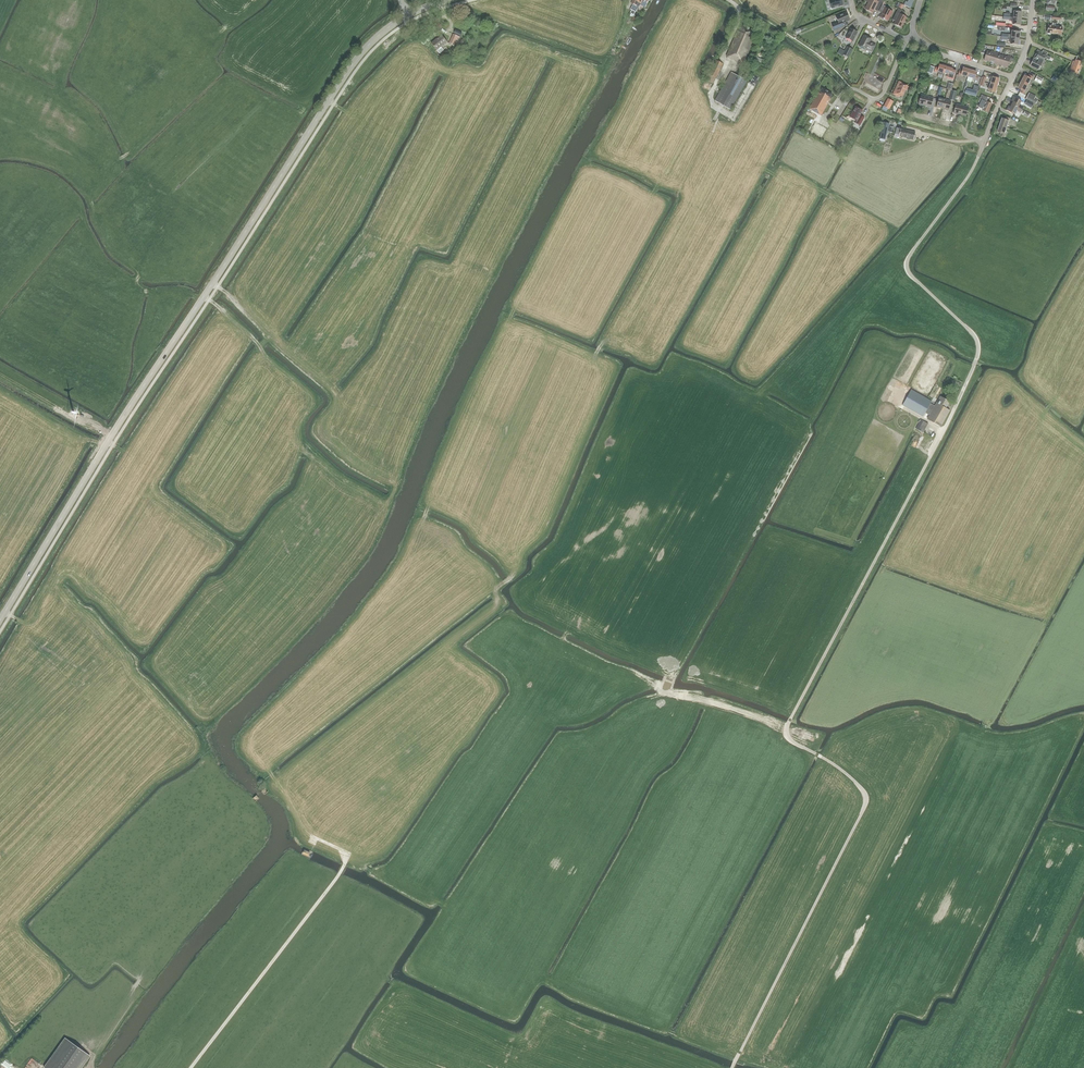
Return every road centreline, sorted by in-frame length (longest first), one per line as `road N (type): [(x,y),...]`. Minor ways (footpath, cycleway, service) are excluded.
road 1 (secondary): [(80,487),(347,71),(406,17)]
road 2 (track): [(312,836),(349,854),(340,873),(191,1067)]
road 3 (secondary): [(80,487),(0,620)]
road 4 (track): [(0,374),(111,436)]

